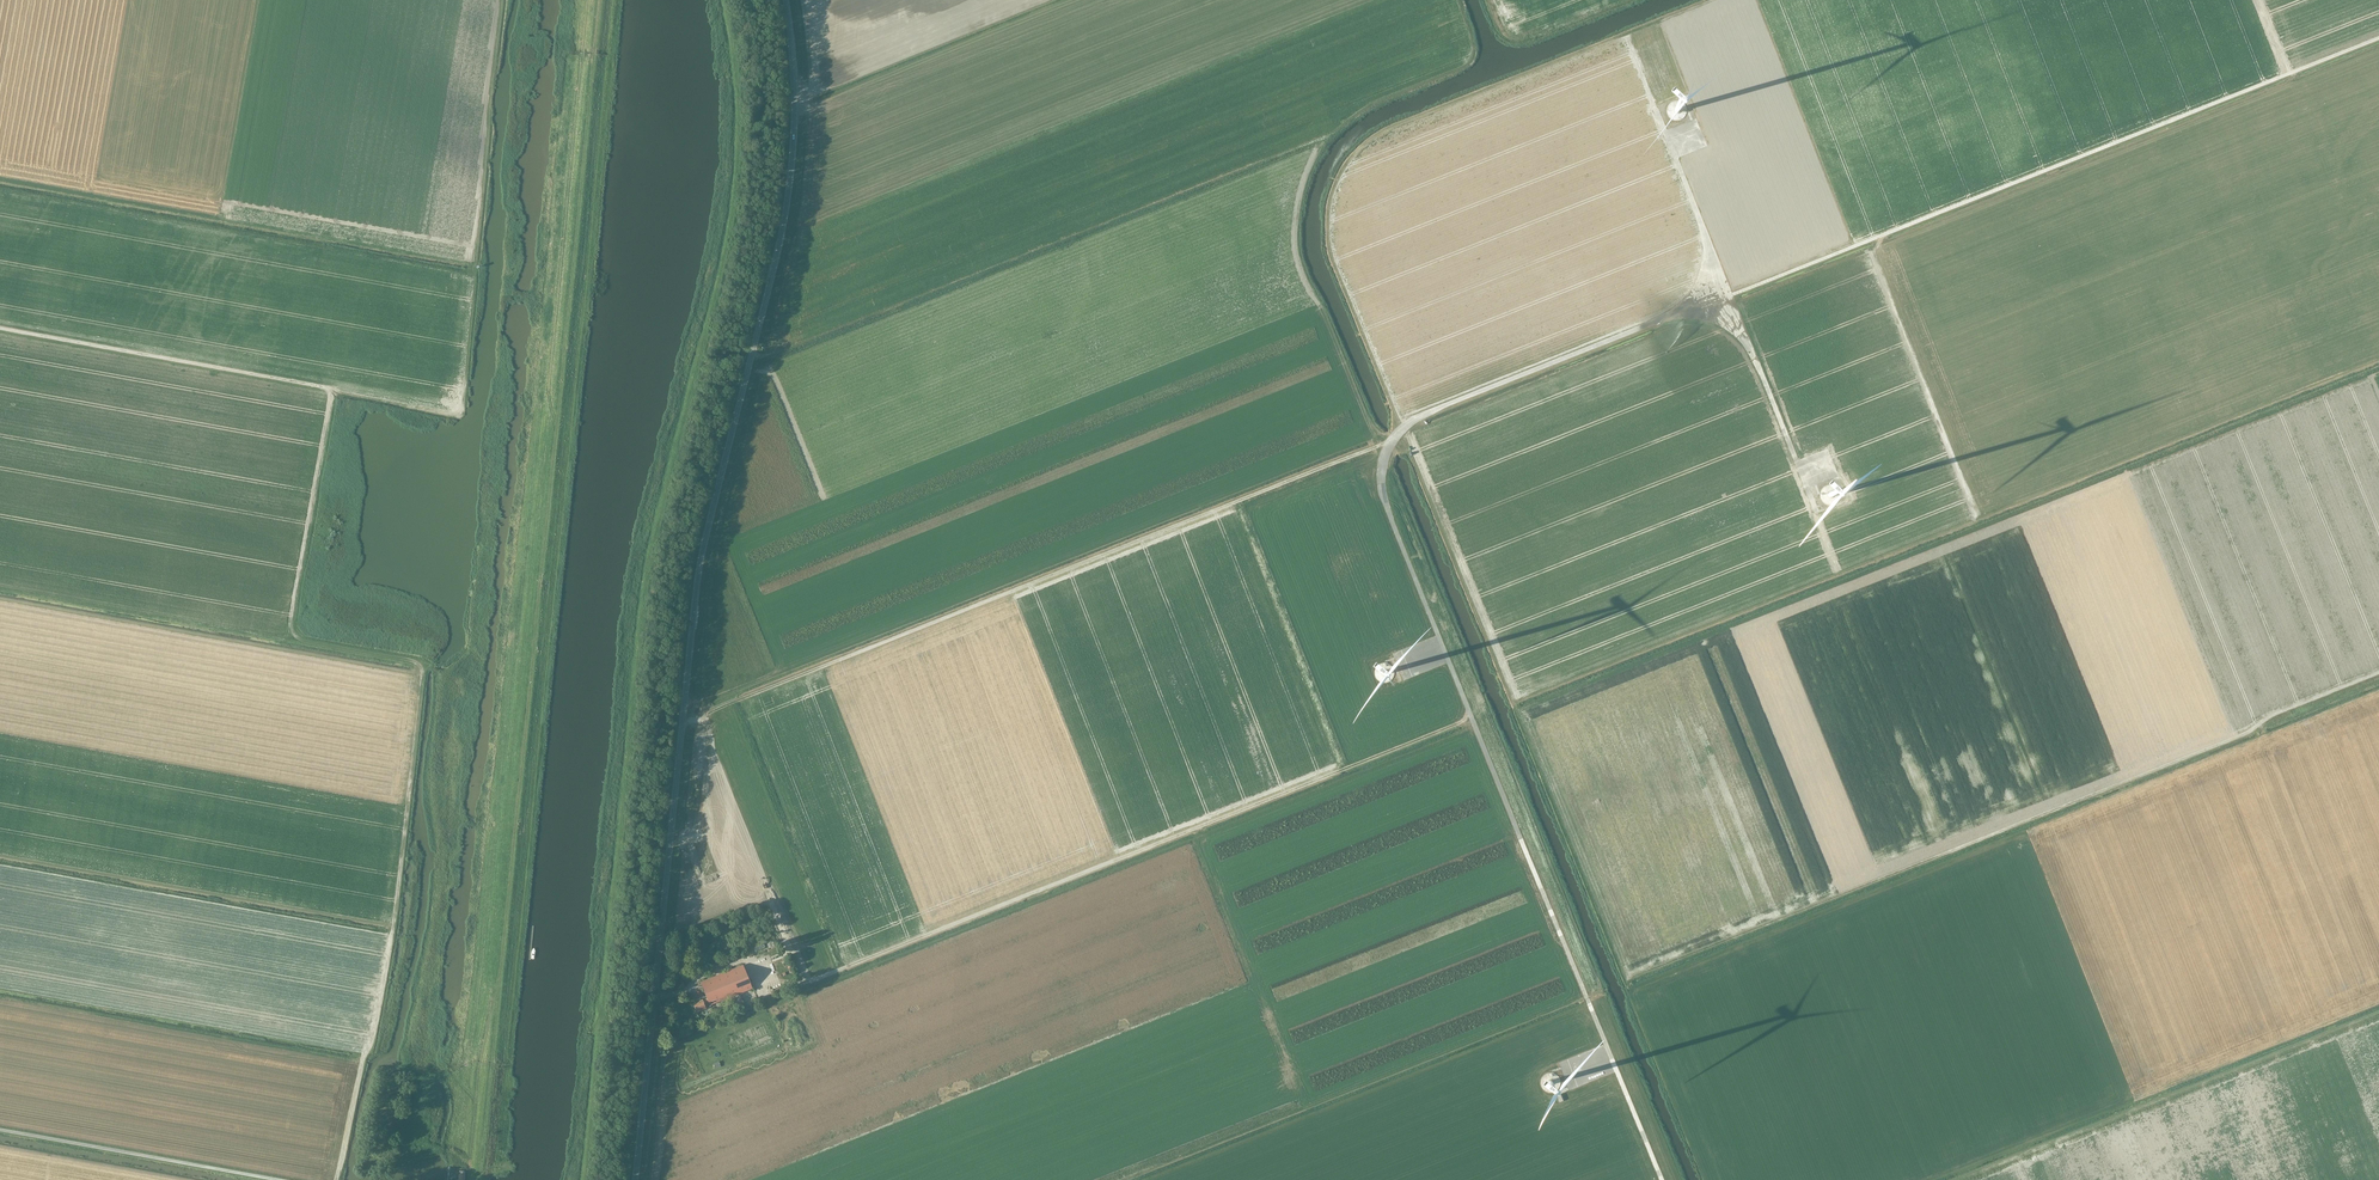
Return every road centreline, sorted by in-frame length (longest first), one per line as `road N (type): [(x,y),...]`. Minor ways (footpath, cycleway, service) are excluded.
road 1 (unclassified): [(635,1179),(700,561),(787,201),(794,102),(786,0)]
road 2 (track): [(2378,38),(1728,296)]
road 3 (unclassified): [(276,1179),(0,1130)]
road 4 (track): [(468,1179),(479,1063),(502,960)]

